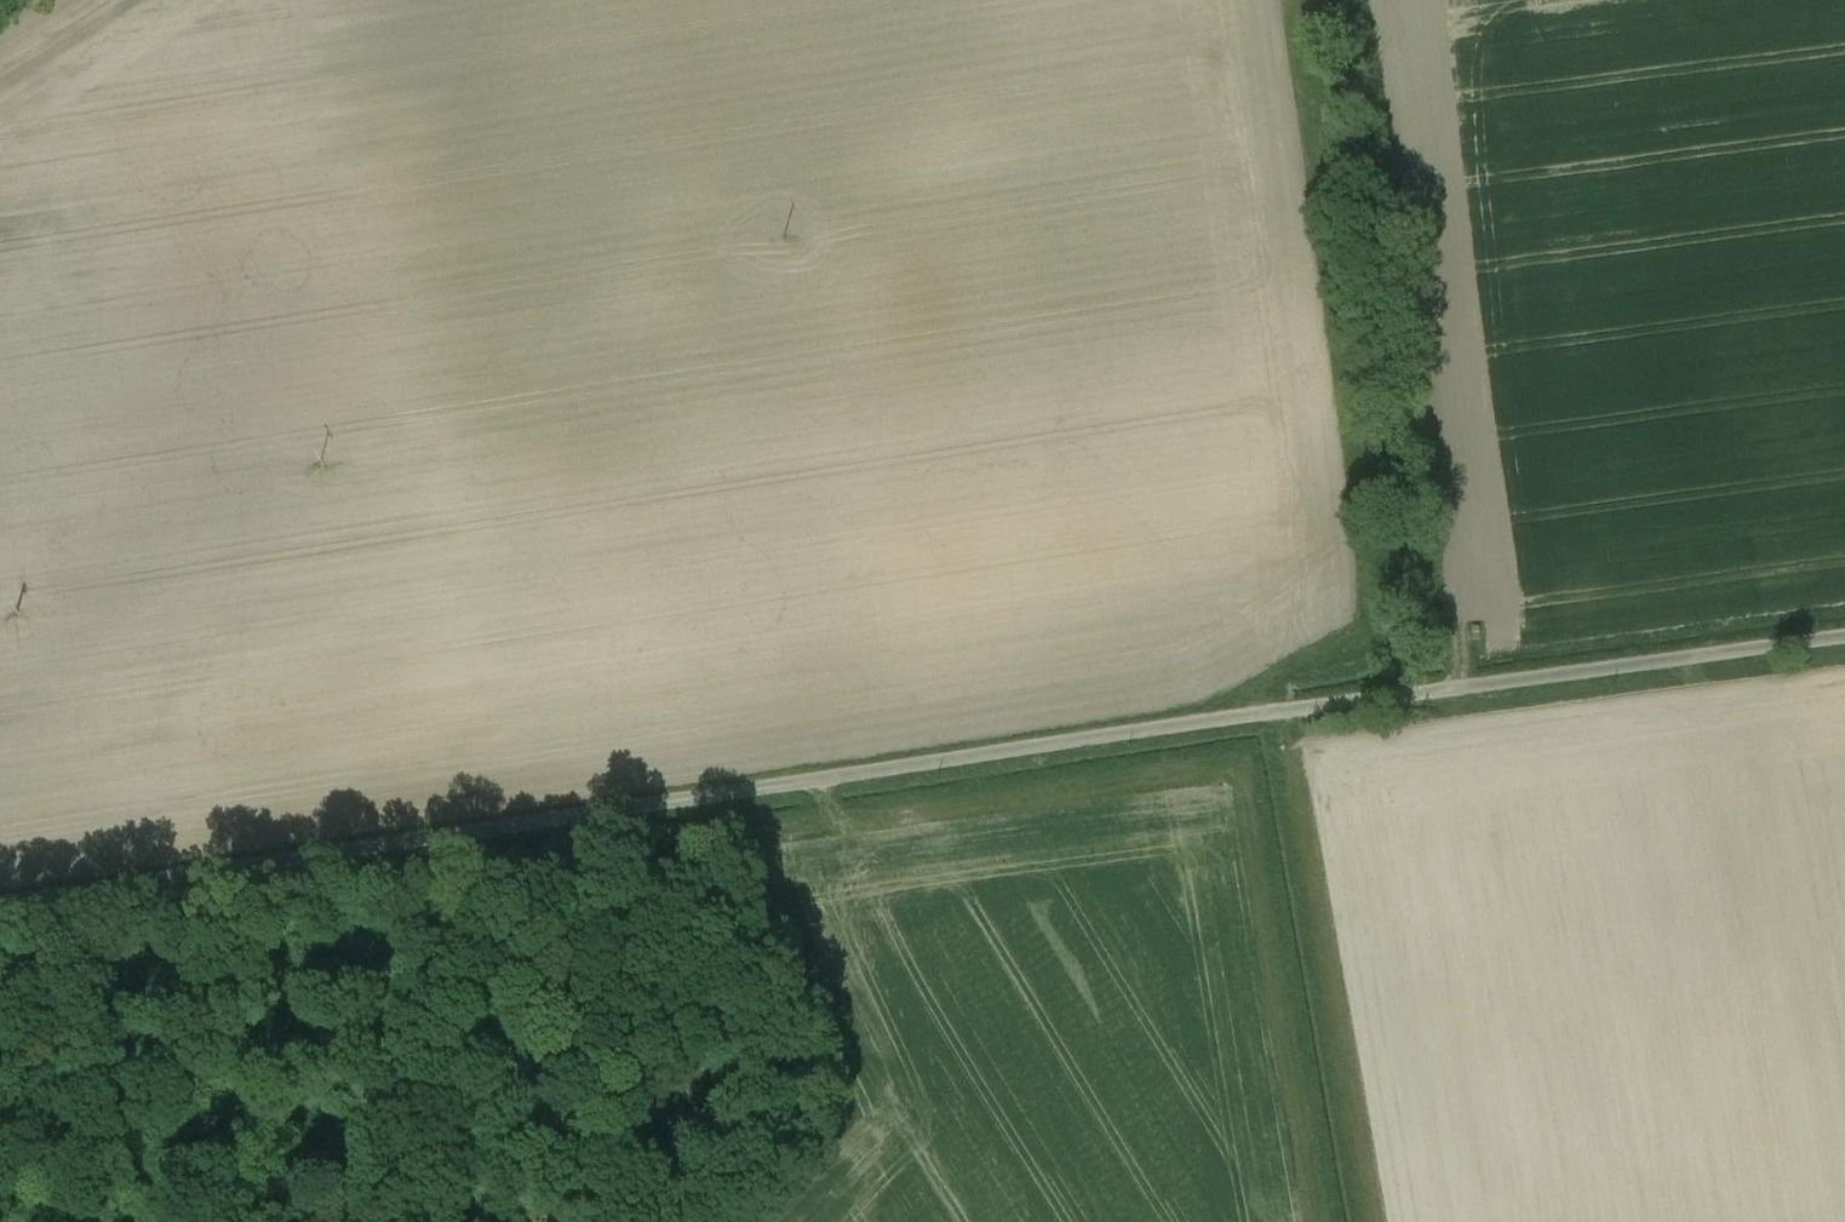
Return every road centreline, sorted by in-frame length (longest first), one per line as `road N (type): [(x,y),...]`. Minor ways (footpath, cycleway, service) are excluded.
road 1 (unclassified): [(0,898),(1283,709),(1844,646)]

